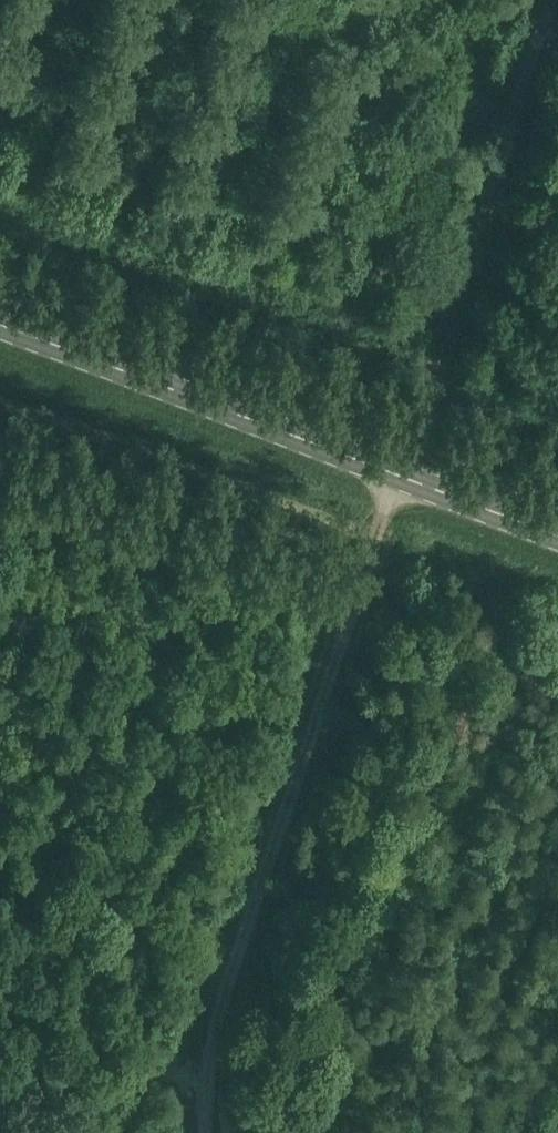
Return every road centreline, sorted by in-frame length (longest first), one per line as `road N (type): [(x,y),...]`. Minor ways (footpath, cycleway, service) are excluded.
road 1 (tertiary): [(557,539),(0,325)]
road 2 (track): [(409,458),(554,0)]
road 3 (track): [(260,879),(409,458)]
road 4 (track): [(260,879),(207,1085),(211,1132)]

